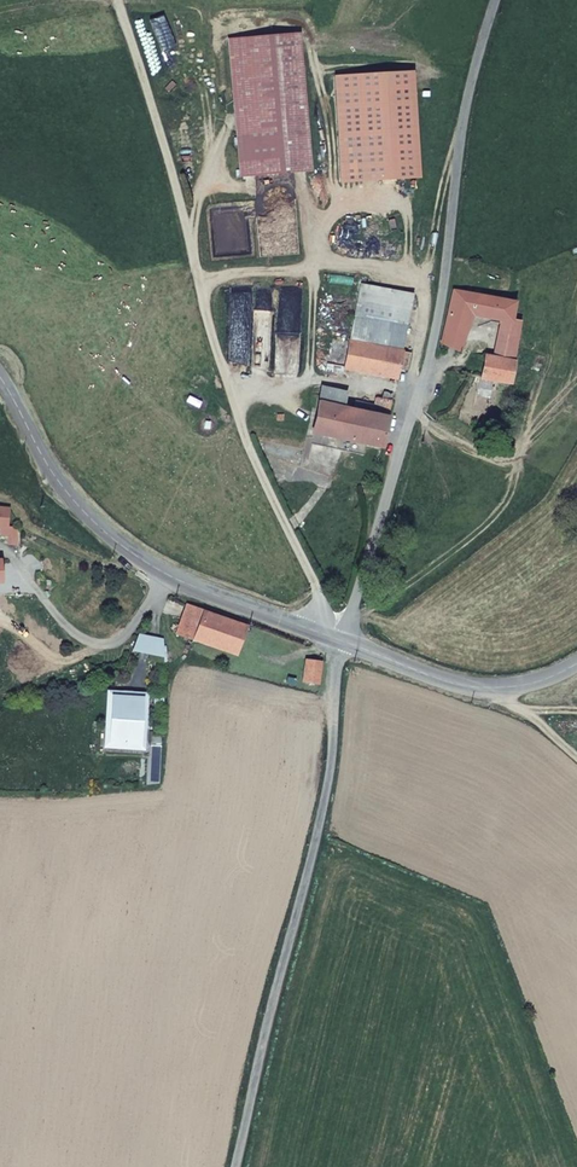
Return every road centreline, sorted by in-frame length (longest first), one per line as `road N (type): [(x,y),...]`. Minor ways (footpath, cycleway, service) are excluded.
road 1 (track): [(318,631),(319,599),(251,465),(213,342),(188,167),(126,0)]
road 2 (unclassified): [(500,0),(424,386),(343,640)]
road 3 (unclassified): [(228,1166),(327,781),(343,640)]
road 4 (secondary): [(343,640),(181,584),(107,535),(45,459),(0,378)]
road 5 (secondary): [(576,664),(493,689),(445,681),(343,640)]

